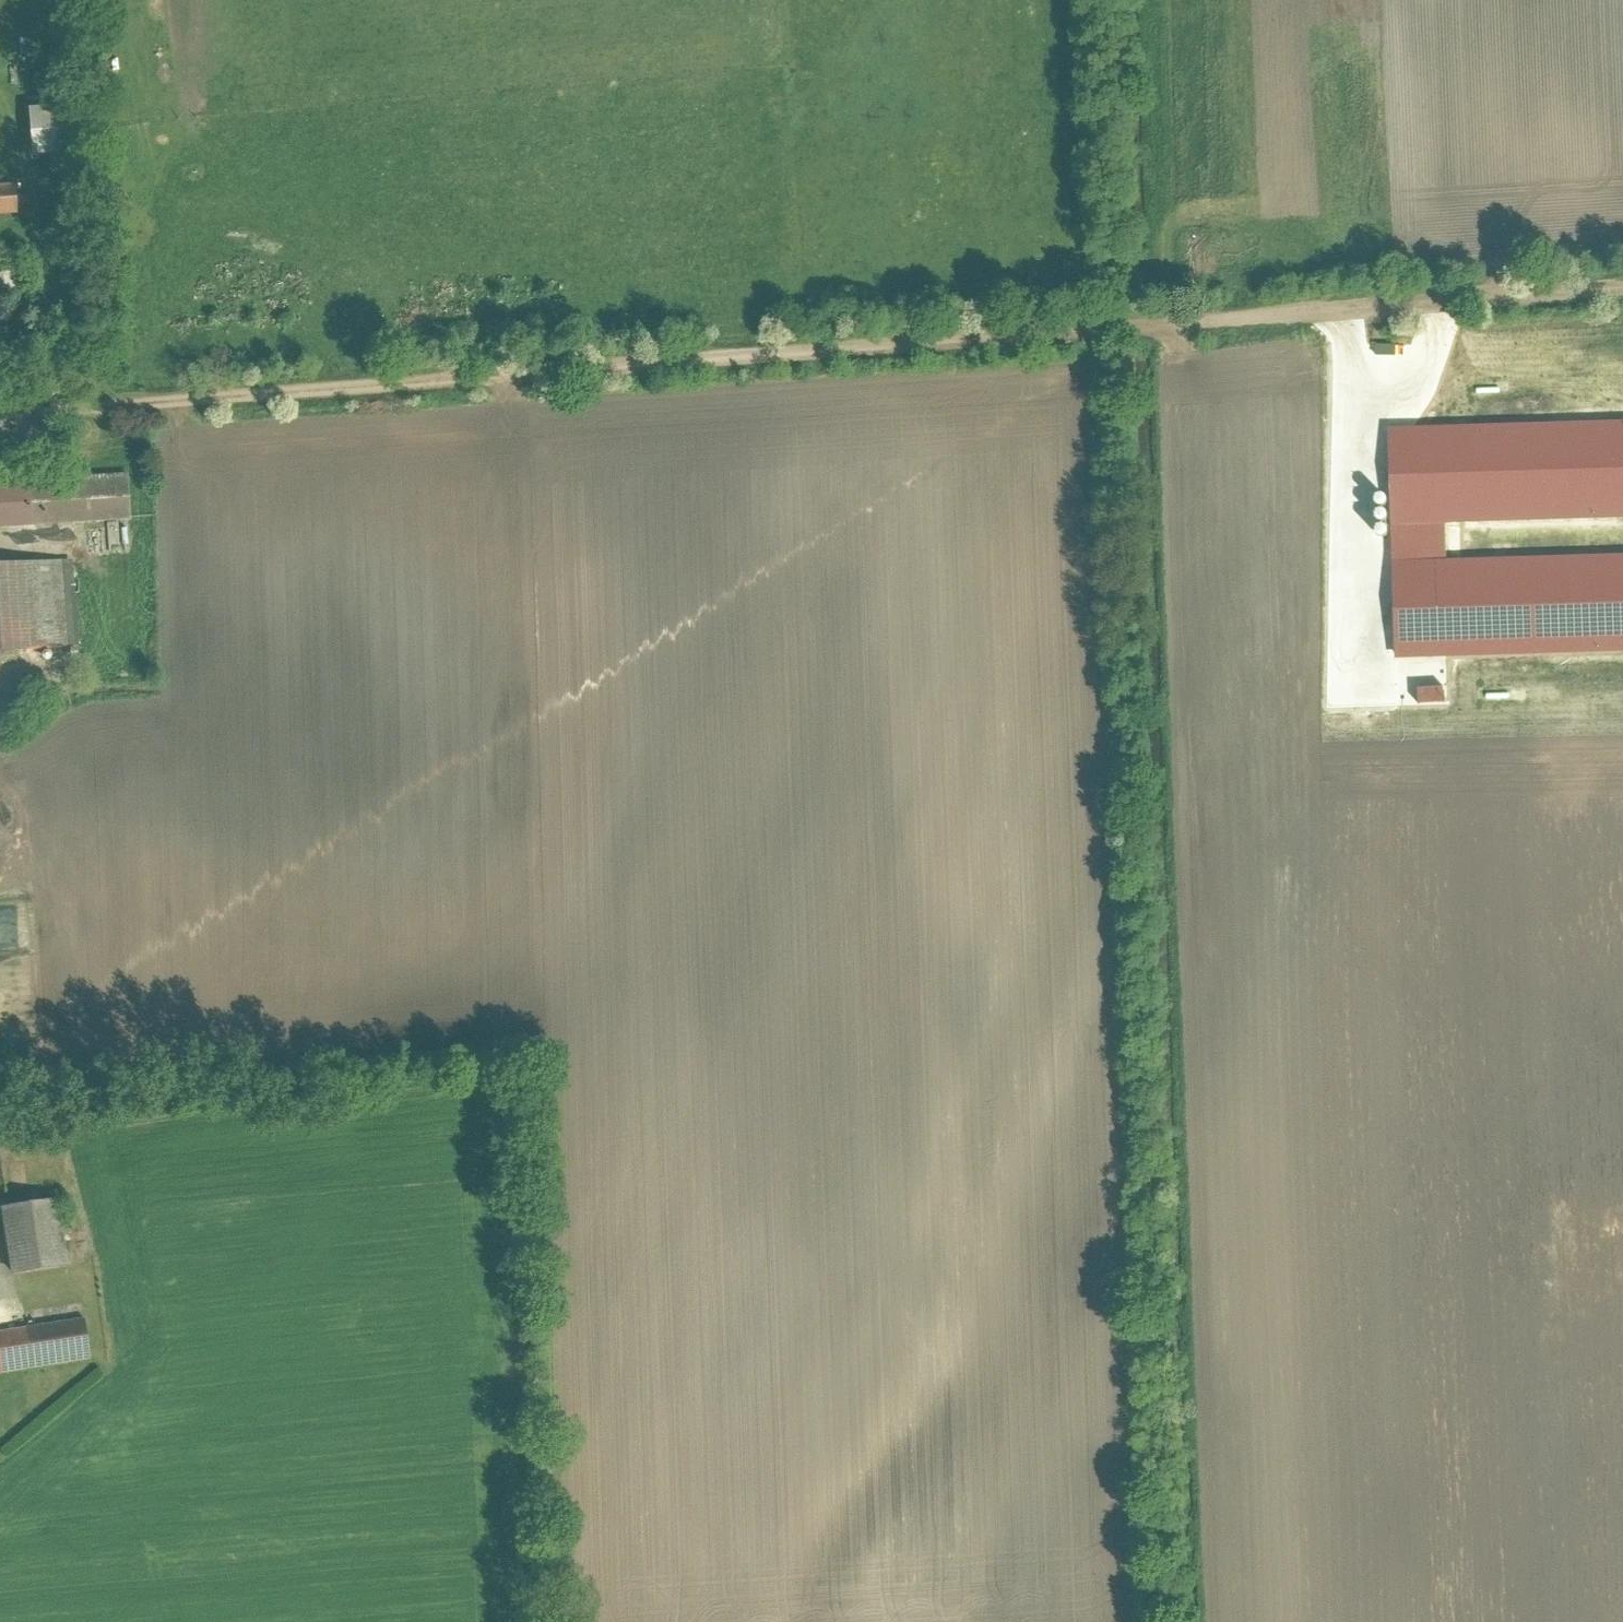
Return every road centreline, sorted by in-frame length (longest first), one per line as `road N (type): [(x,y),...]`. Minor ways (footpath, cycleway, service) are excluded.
road 1 (track): [(0,406),(1622,288)]

